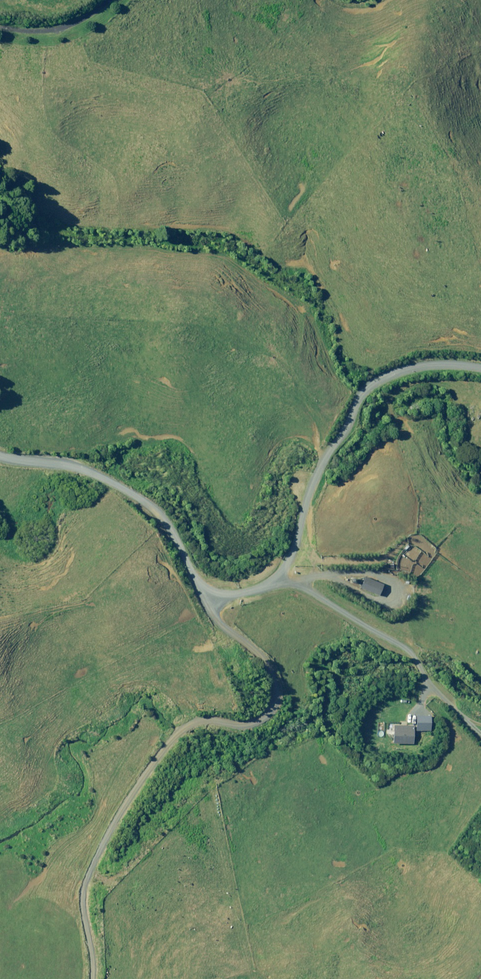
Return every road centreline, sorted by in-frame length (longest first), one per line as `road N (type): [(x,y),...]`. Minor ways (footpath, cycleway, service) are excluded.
road 1 (unclassified): [(93,978),(85,884),(142,781),(190,725),(255,722),(277,690),(263,658),(217,620),(159,513),(81,466),(0,455)]
road 2 (track): [(480,360),(415,360),(381,371),(322,454),(304,503),(301,556),(284,574),(205,594)]

